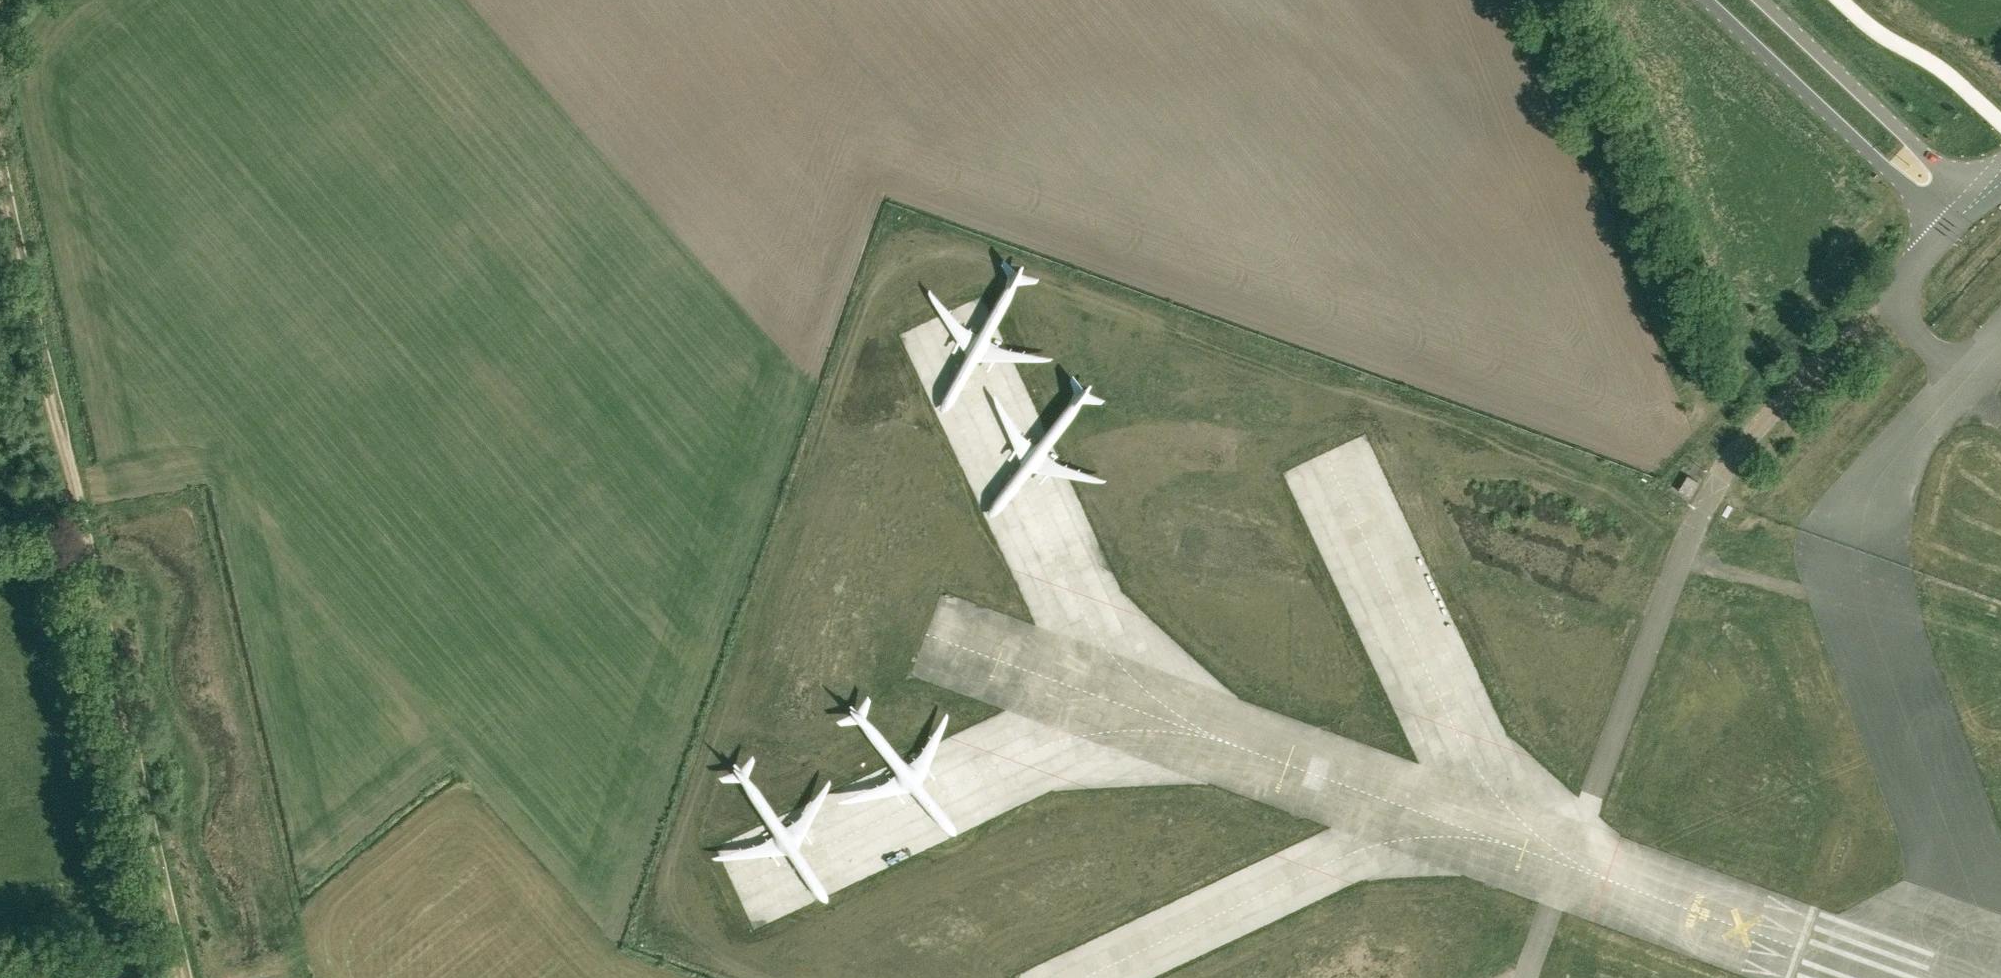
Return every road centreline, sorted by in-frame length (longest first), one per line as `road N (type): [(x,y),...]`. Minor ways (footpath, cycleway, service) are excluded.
road 1 (track): [(184,977),(0,154)]
road 2 (unclassified): [(1716,0),(1891,161),(1963,213)]
road 3 (unclassified): [(2000,178),(1786,0)]

